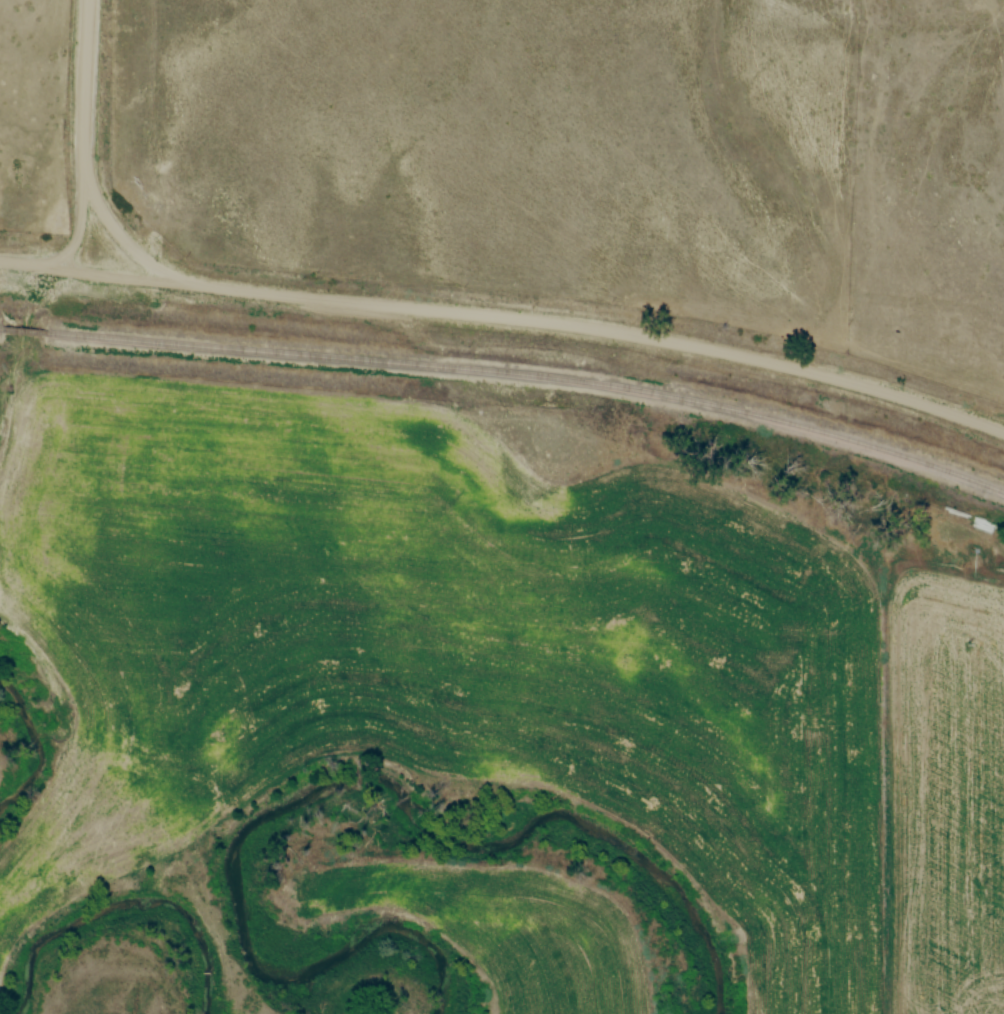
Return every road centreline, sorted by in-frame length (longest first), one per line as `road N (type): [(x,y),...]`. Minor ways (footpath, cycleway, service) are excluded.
road 1 (residential): [(1003,433),(828,376),(581,328),(0,270)]
road 2 (residential): [(172,287),(102,235),(84,203),(73,121),(85,0)]

